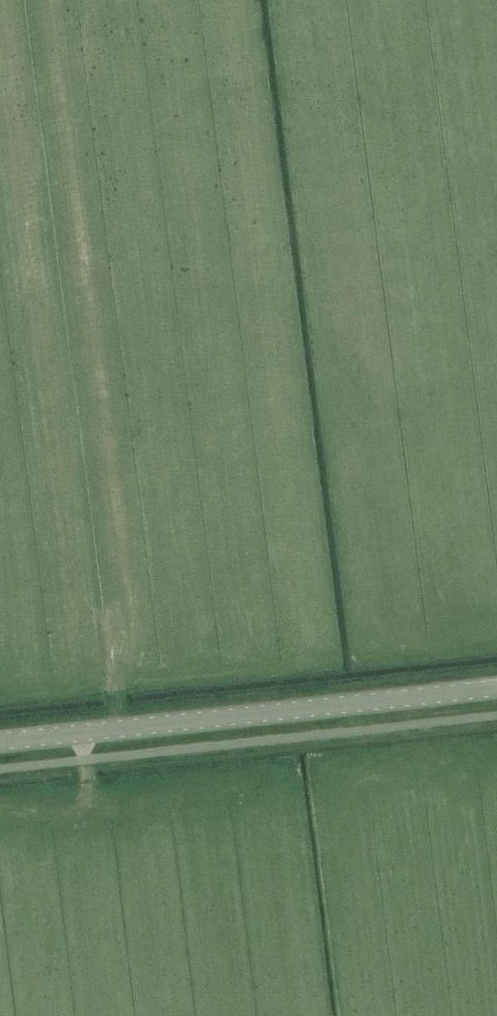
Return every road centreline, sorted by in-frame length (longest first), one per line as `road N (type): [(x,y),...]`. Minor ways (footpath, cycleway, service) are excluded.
road 1 (tertiary): [(0,741),(496,686)]

